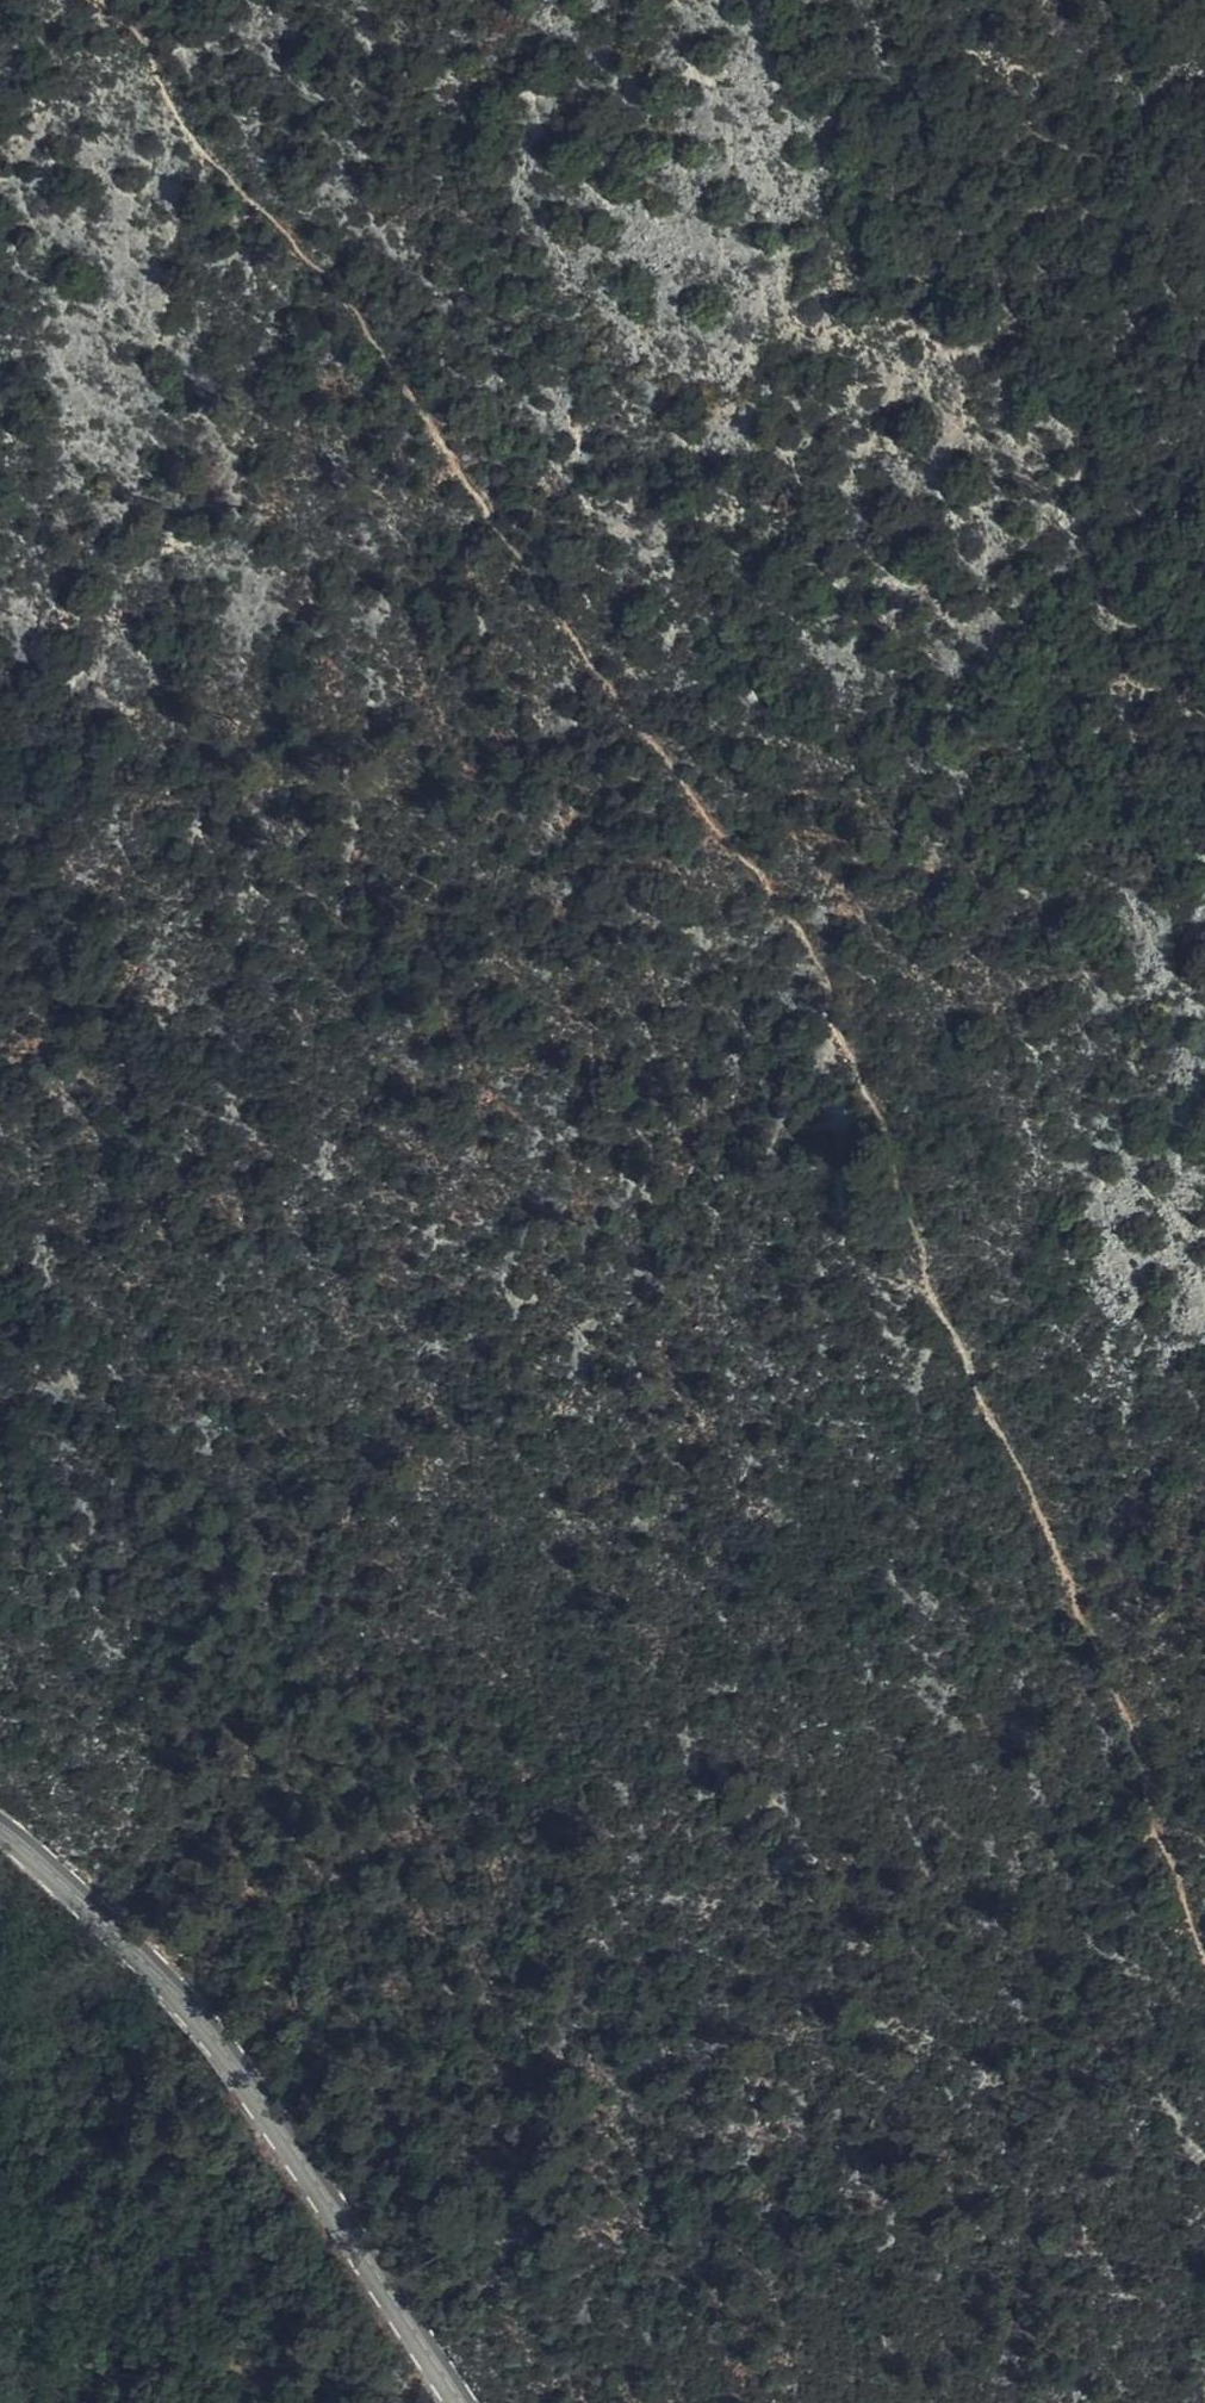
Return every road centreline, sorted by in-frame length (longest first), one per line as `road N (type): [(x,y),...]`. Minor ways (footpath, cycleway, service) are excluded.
road 1 (tertiary): [(0,1833),(104,1918),(283,2133),(468,2402)]

